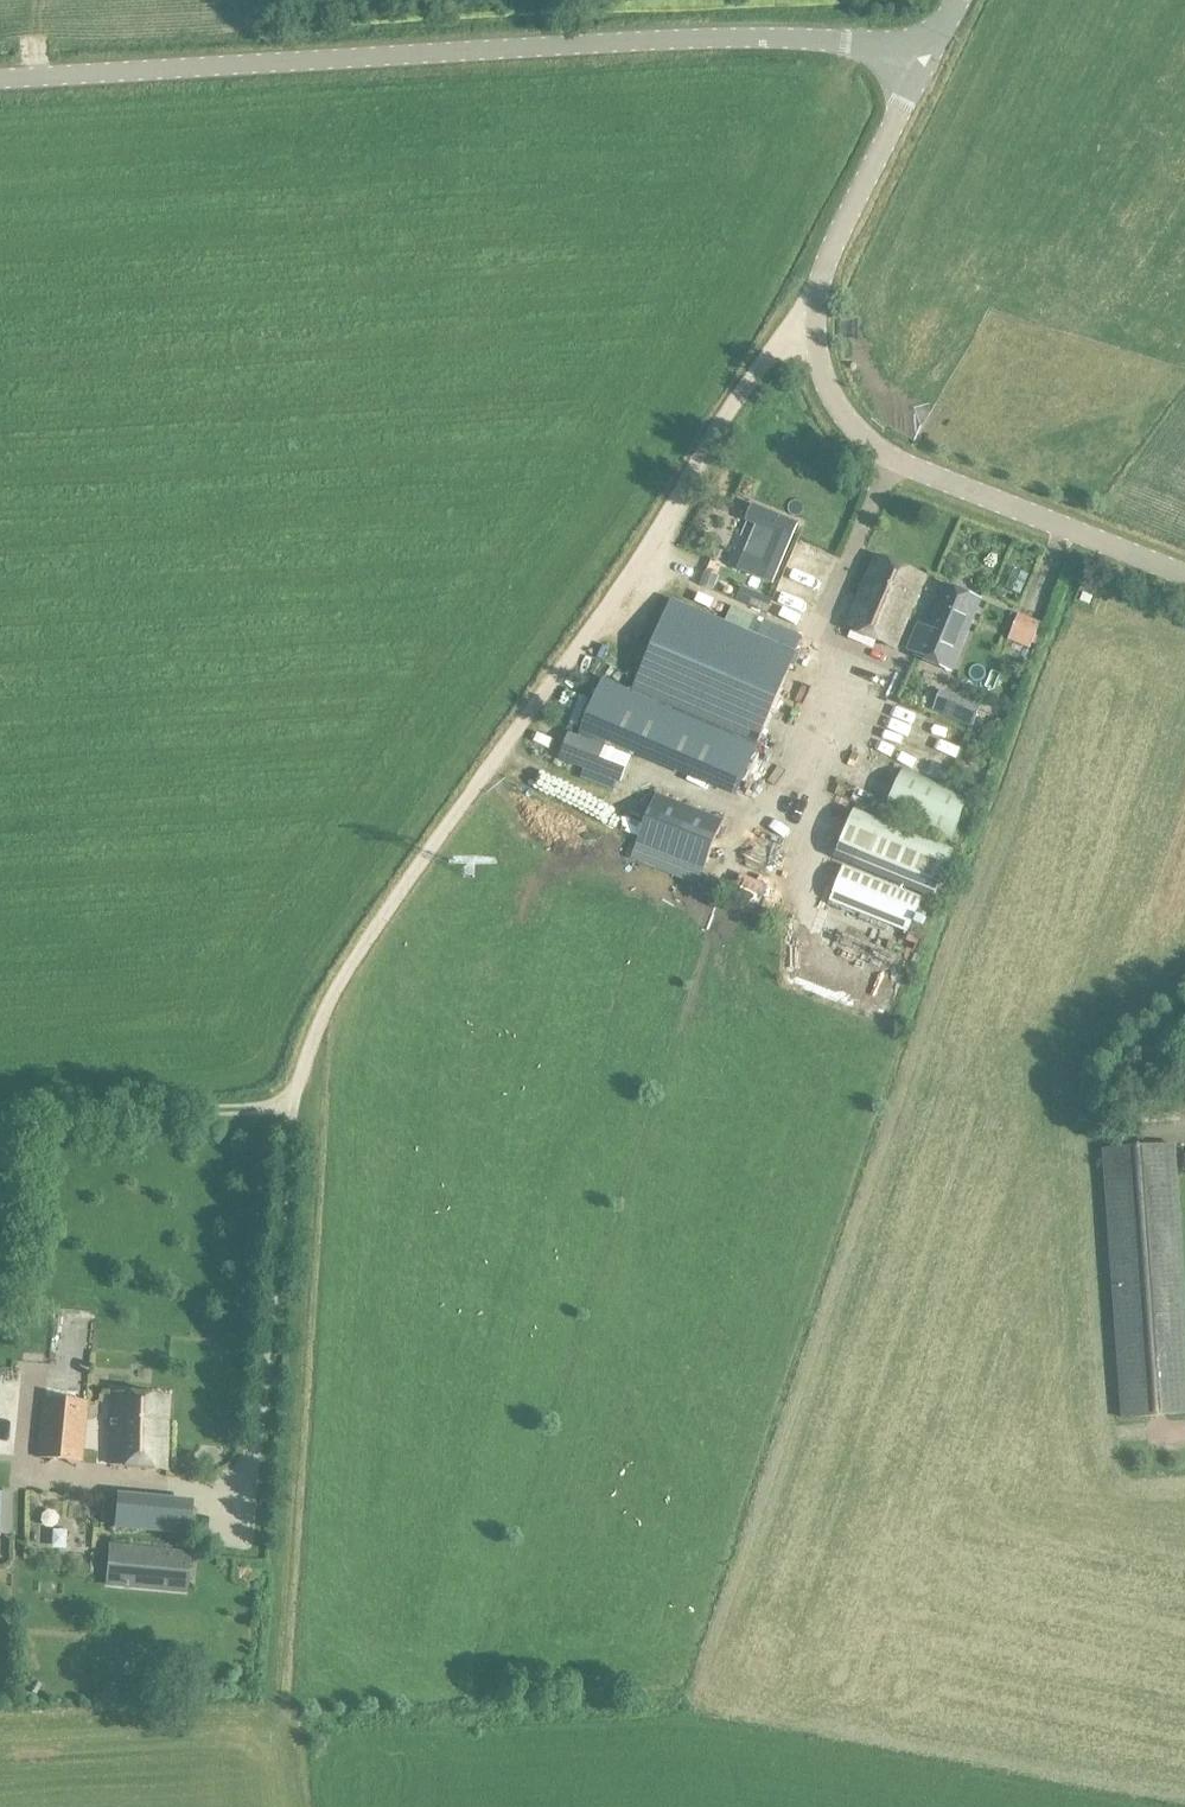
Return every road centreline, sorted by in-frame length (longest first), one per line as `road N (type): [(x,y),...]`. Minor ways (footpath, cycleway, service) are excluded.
road 1 (unclassified): [(0,85),(678,48),(882,42),(929,55)]
road 2 (unclassified): [(1184,572),(884,456),(848,428),(812,332),(832,253),(929,55)]

